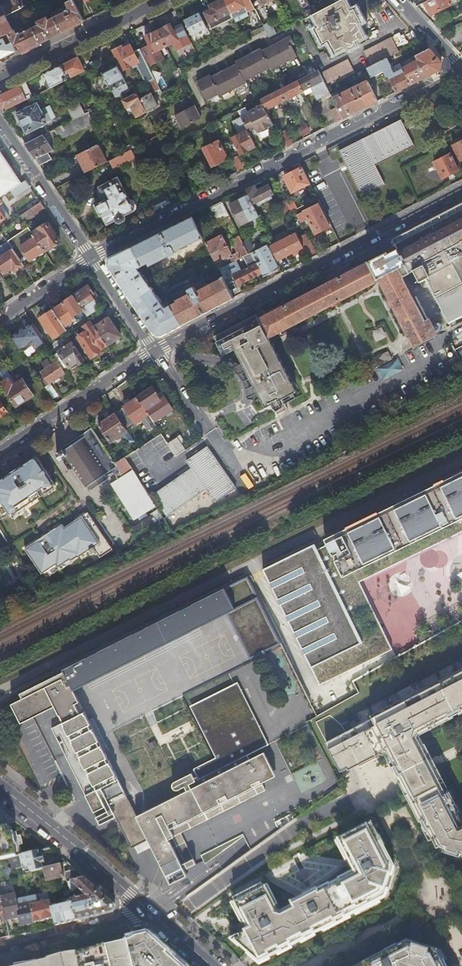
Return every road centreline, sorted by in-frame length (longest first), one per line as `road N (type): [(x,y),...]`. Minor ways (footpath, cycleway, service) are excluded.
road 1 (residential): [(0,691),(461,463)]
road 2 (residential): [(461,69),(91,256)]
road 3 (residential): [(155,351),(461,189)]
road 4 (residential): [(0,786),(152,912)]
road 5 (residential): [(0,452),(155,351)]
road 6 (tertiary): [(0,78),(158,0)]
road 7 (residential): [(0,121),(91,256)]
road 8 (residential): [(152,912),(0,951)]

